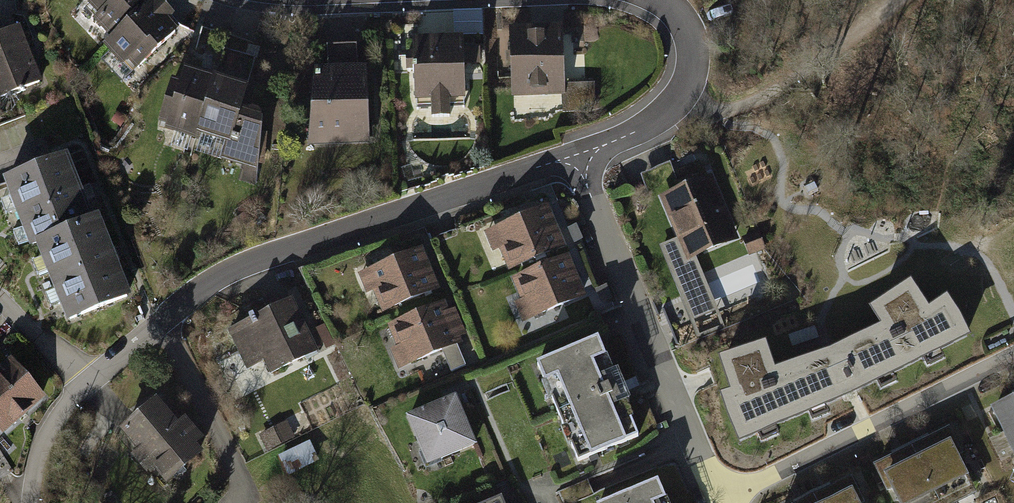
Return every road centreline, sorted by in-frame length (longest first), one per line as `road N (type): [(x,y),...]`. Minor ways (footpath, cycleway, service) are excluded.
road 1 (residential): [(573,162),(717,502),(1013,358)]
road 2 (residential): [(573,162),(225,276),(86,381),(45,437),(30,502)]
road 3 (residential): [(655,0),(680,24),(688,80),(660,110),(573,162)]

